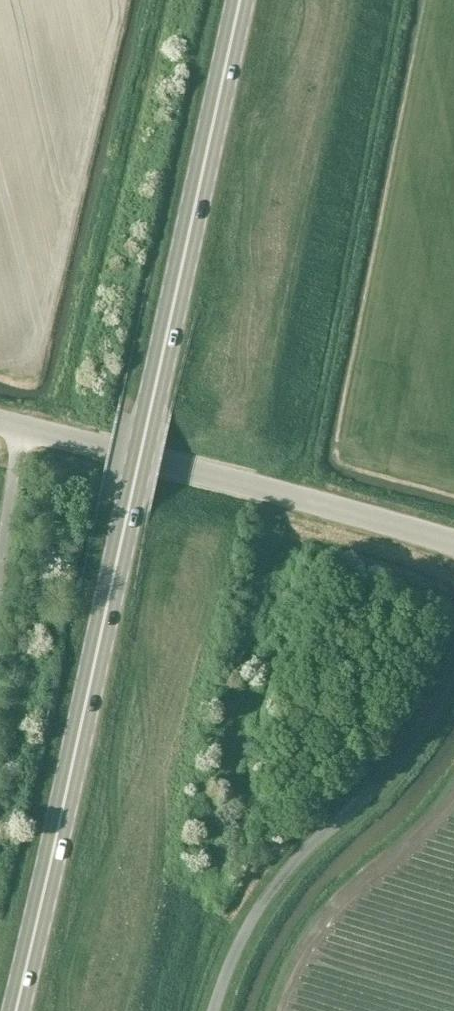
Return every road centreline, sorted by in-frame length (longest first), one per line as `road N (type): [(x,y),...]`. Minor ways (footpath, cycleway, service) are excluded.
road 1 (primary): [(18,1010),(240,0)]
road 2 (unclassified): [(453,549),(0,420)]

